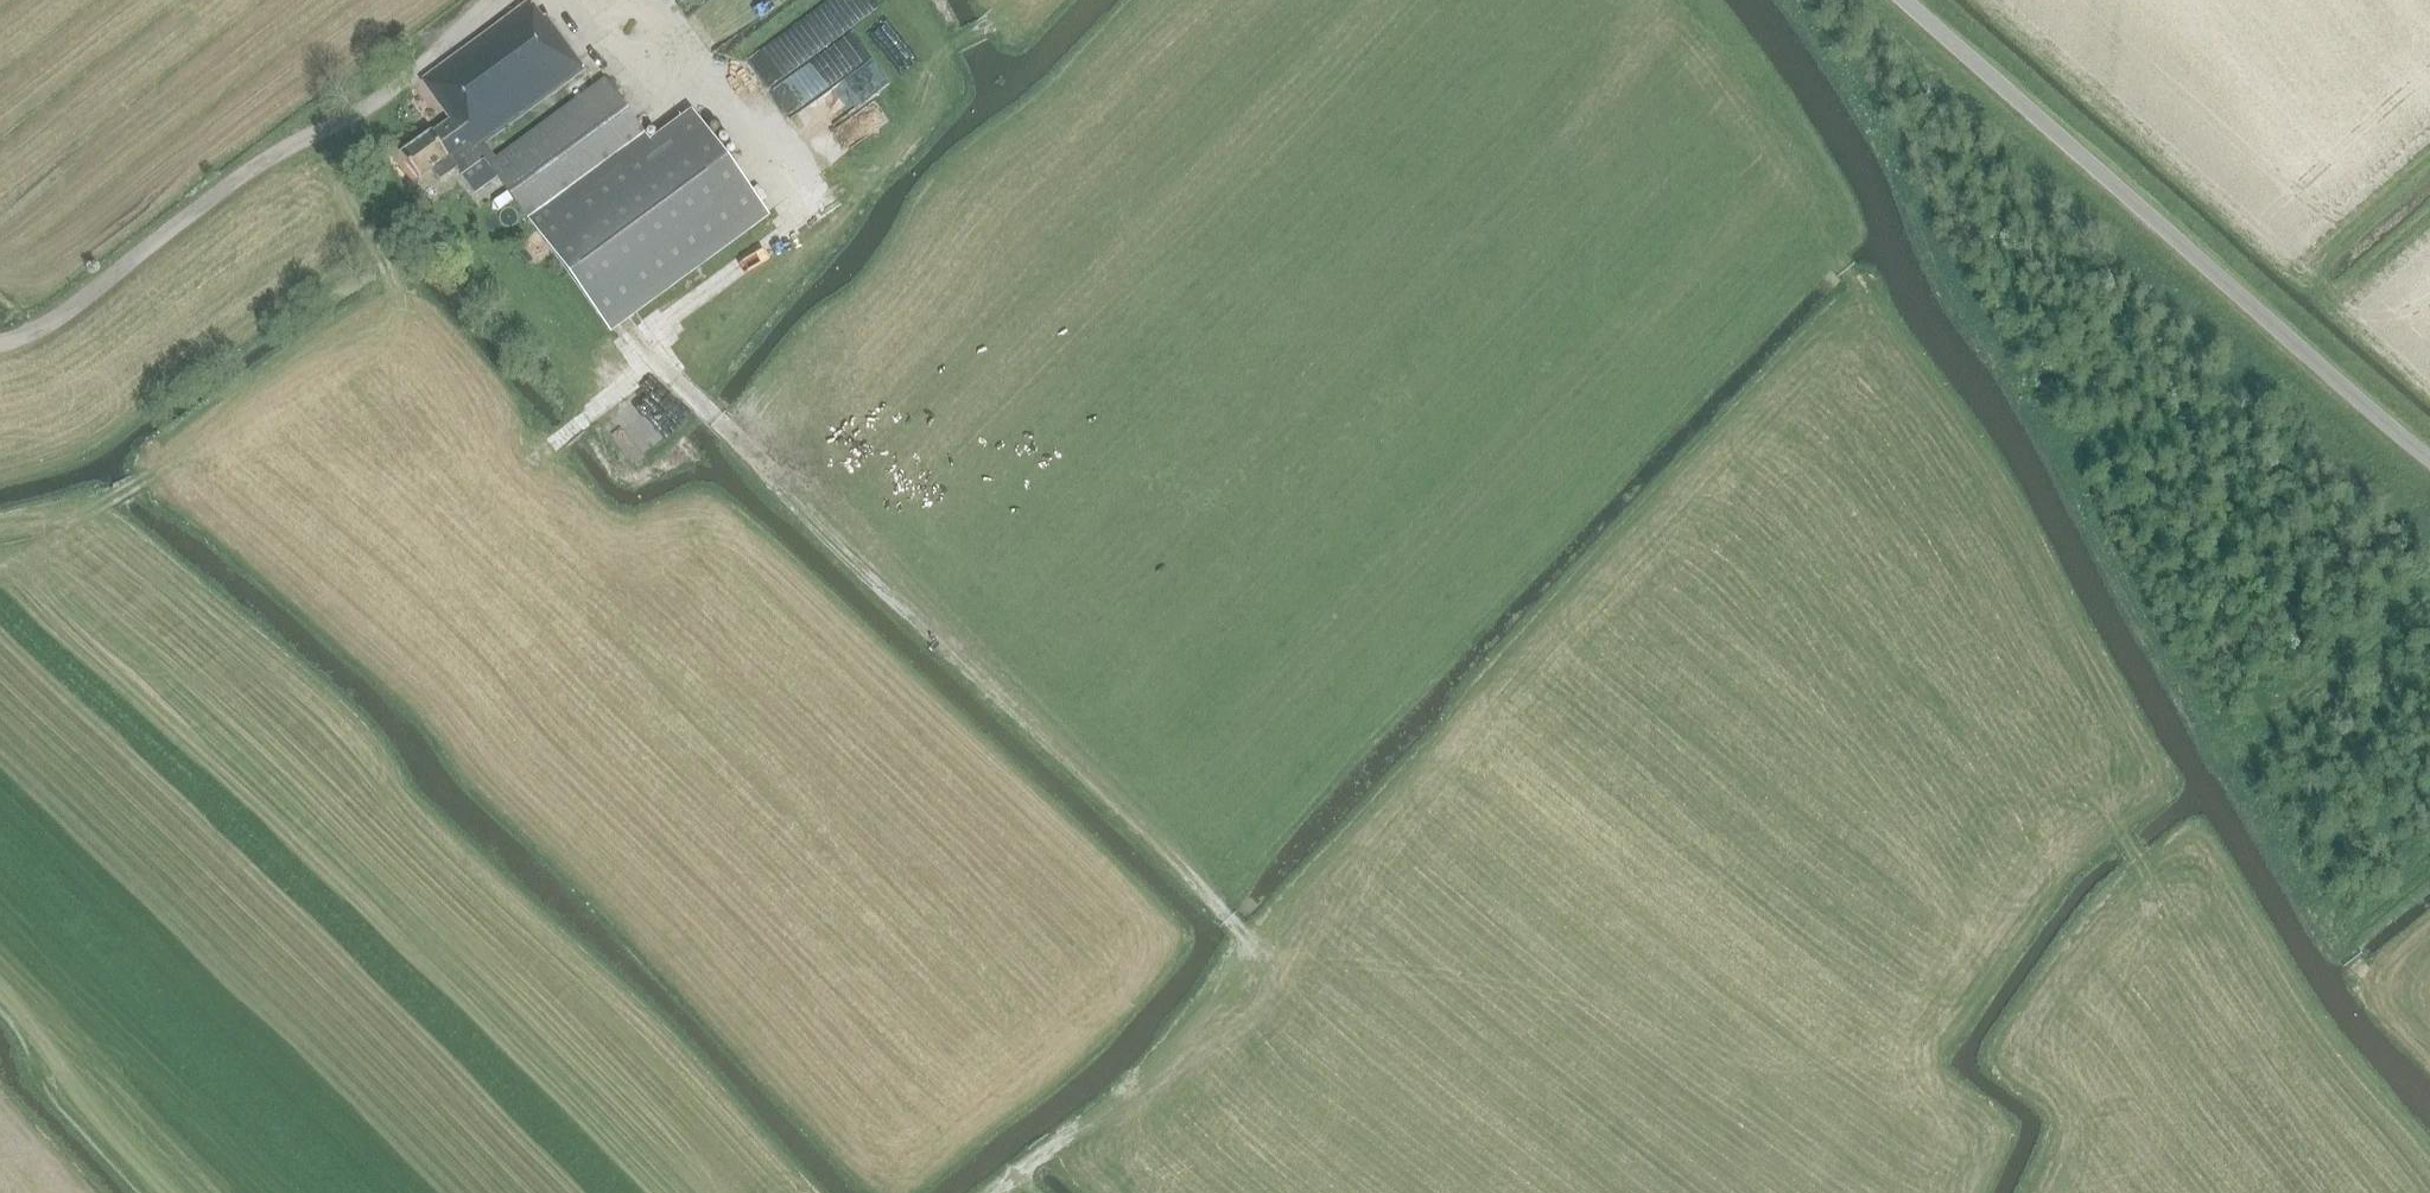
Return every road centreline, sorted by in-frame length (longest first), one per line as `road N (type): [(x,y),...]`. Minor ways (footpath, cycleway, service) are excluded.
road 1 (unclassified): [(2429,465),(1900,0)]

